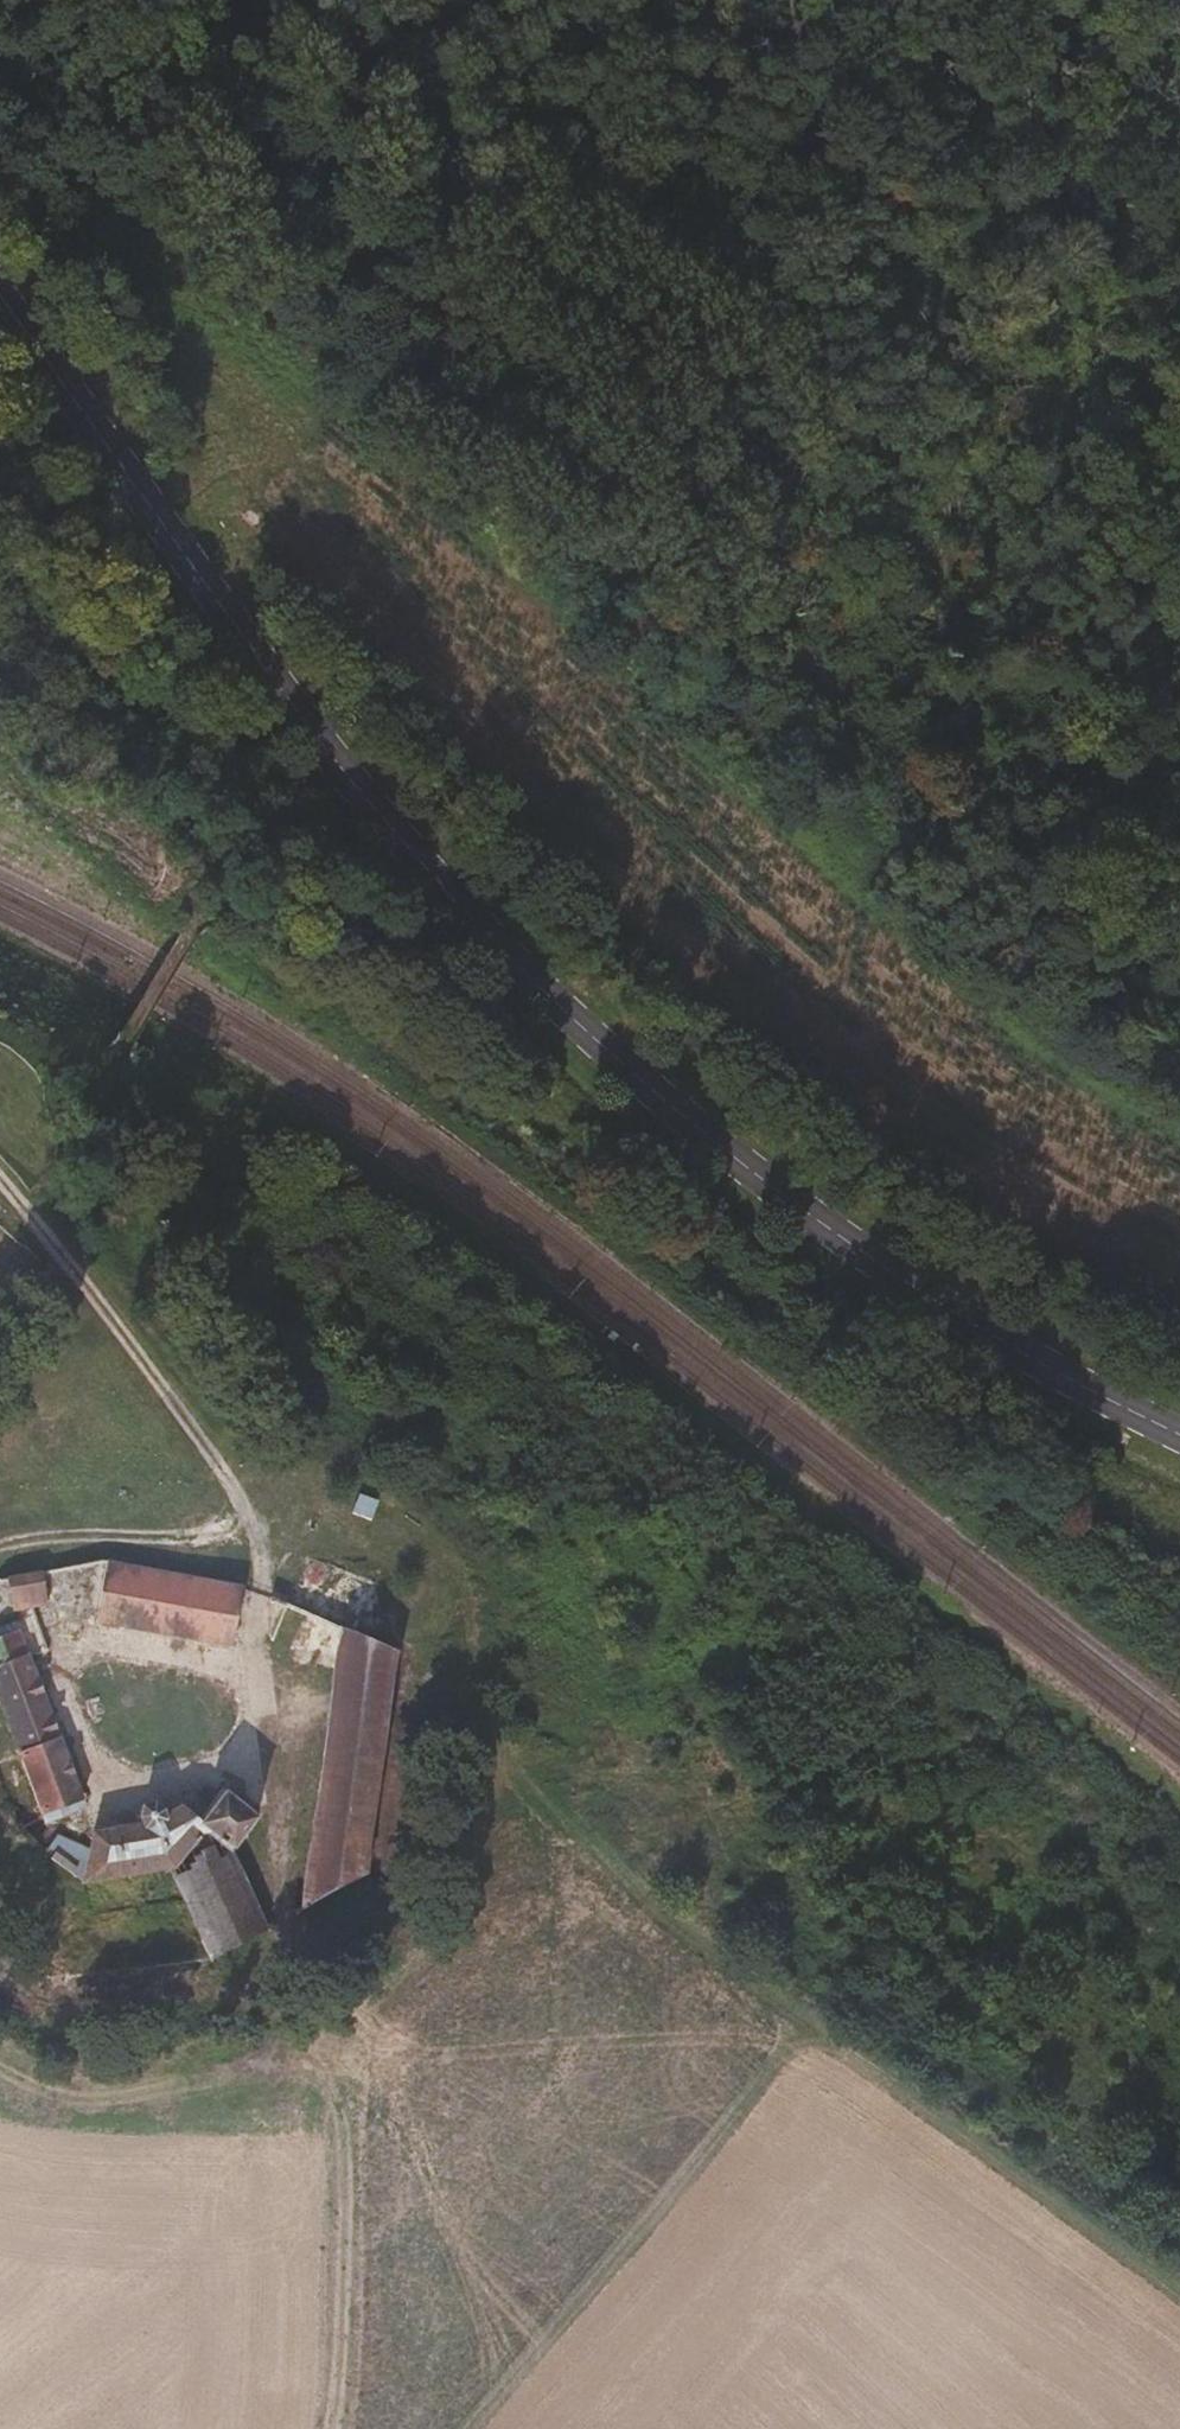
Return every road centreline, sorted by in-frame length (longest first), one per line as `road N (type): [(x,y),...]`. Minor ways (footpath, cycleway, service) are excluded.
road 1 (tertiary): [(0,295),(403,840),(621,1067),(736,1167),(1179,1436)]
road 2 (track): [(0,1166),(240,1488),(231,1528),(209,1542),(58,1537),(0,1547)]
road 3 (track): [(231,1528),(264,1592),(255,1721),(244,1754),(220,1778),(164,1793),(118,1793),(96,1775),(65,1685)]

